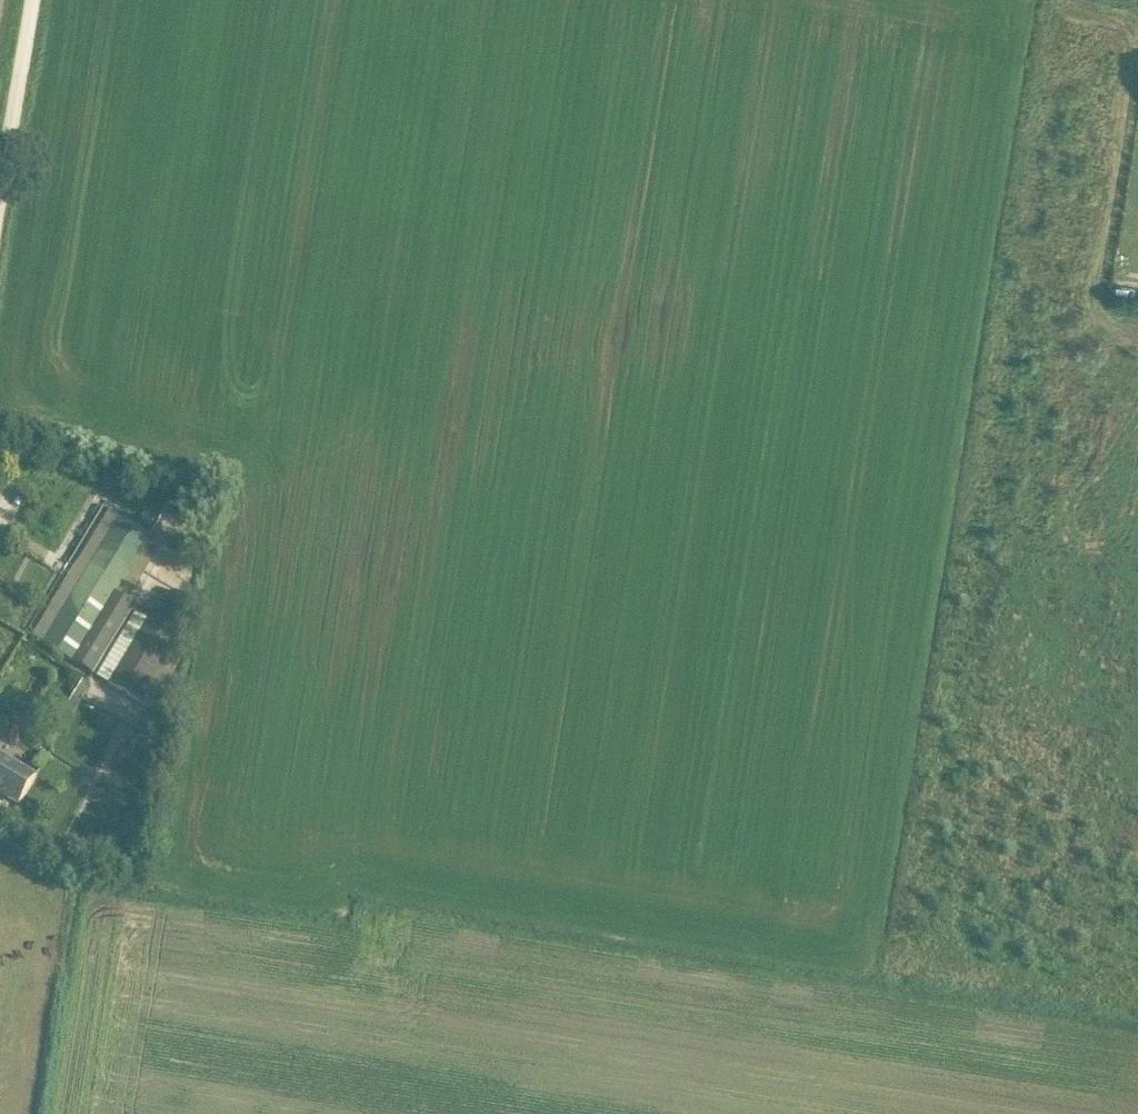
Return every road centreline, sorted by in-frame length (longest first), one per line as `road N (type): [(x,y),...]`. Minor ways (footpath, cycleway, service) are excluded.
road 1 (unclassified): [(29,0),(0,191)]

